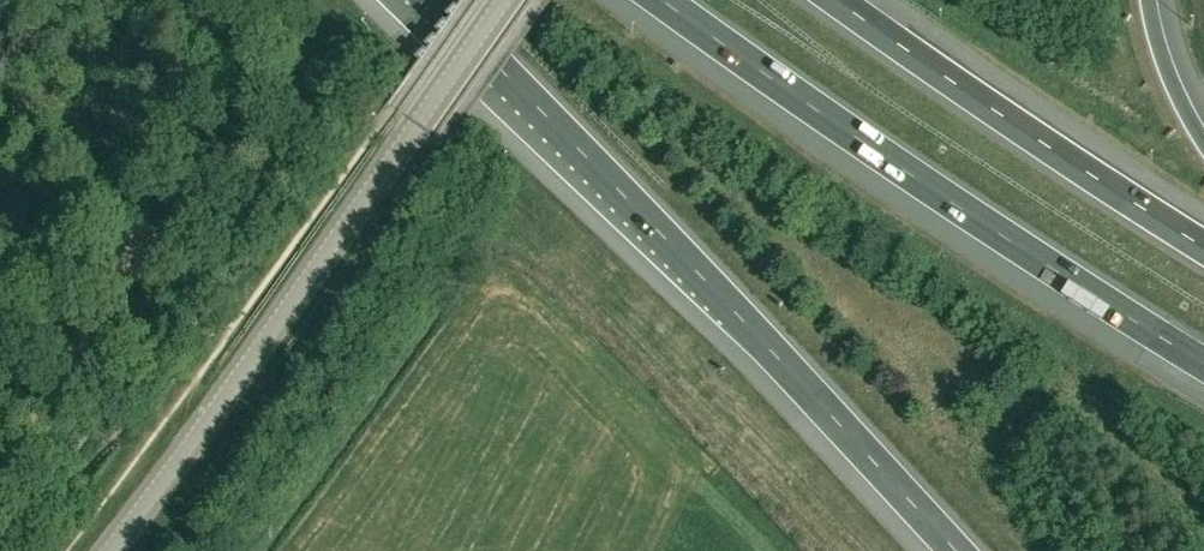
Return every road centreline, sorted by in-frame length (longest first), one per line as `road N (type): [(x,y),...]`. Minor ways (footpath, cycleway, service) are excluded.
road 1 (motorway): [(423,0),(660,233),(952,550)]
road 2 (tertiary): [(112,550),(504,0)]
road 3 (motorway): [(660,0),(928,190),(1203,361)]
road 4 (motorway): [(1203,251),(839,0)]
road 5 (unclassified): [(0,456),(118,291),(124,270),(108,221),(0,165)]
road 6 (motorway): [(1203,142),(1160,52),(1148,0)]

